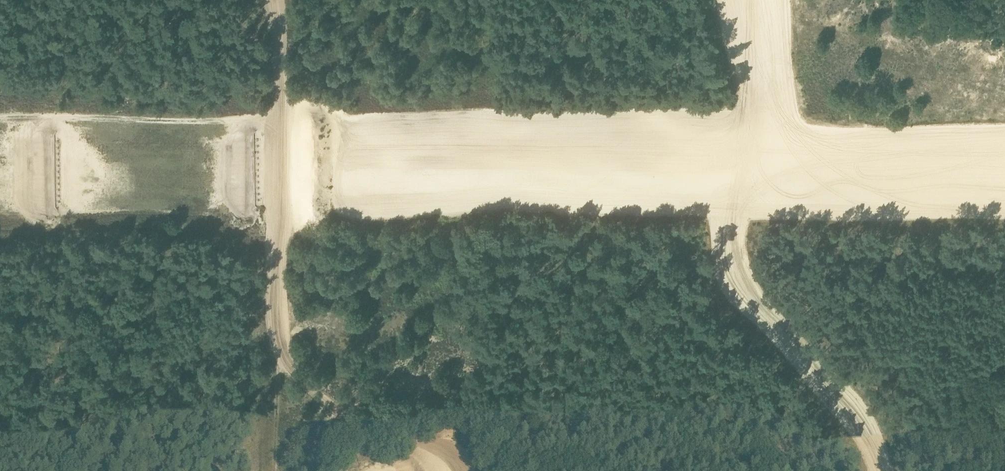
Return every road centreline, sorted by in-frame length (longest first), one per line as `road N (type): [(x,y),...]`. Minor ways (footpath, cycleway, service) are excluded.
road 1 (track): [(458,470),(438,449),(380,432),(315,394),(280,345),(273,306),(282,89),(274,0)]
road 2 (track): [(879,470),(864,422),(742,289),(733,266),(735,205),(767,107),(763,0)]
road 3 (track): [(745,164),(1004,165)]

